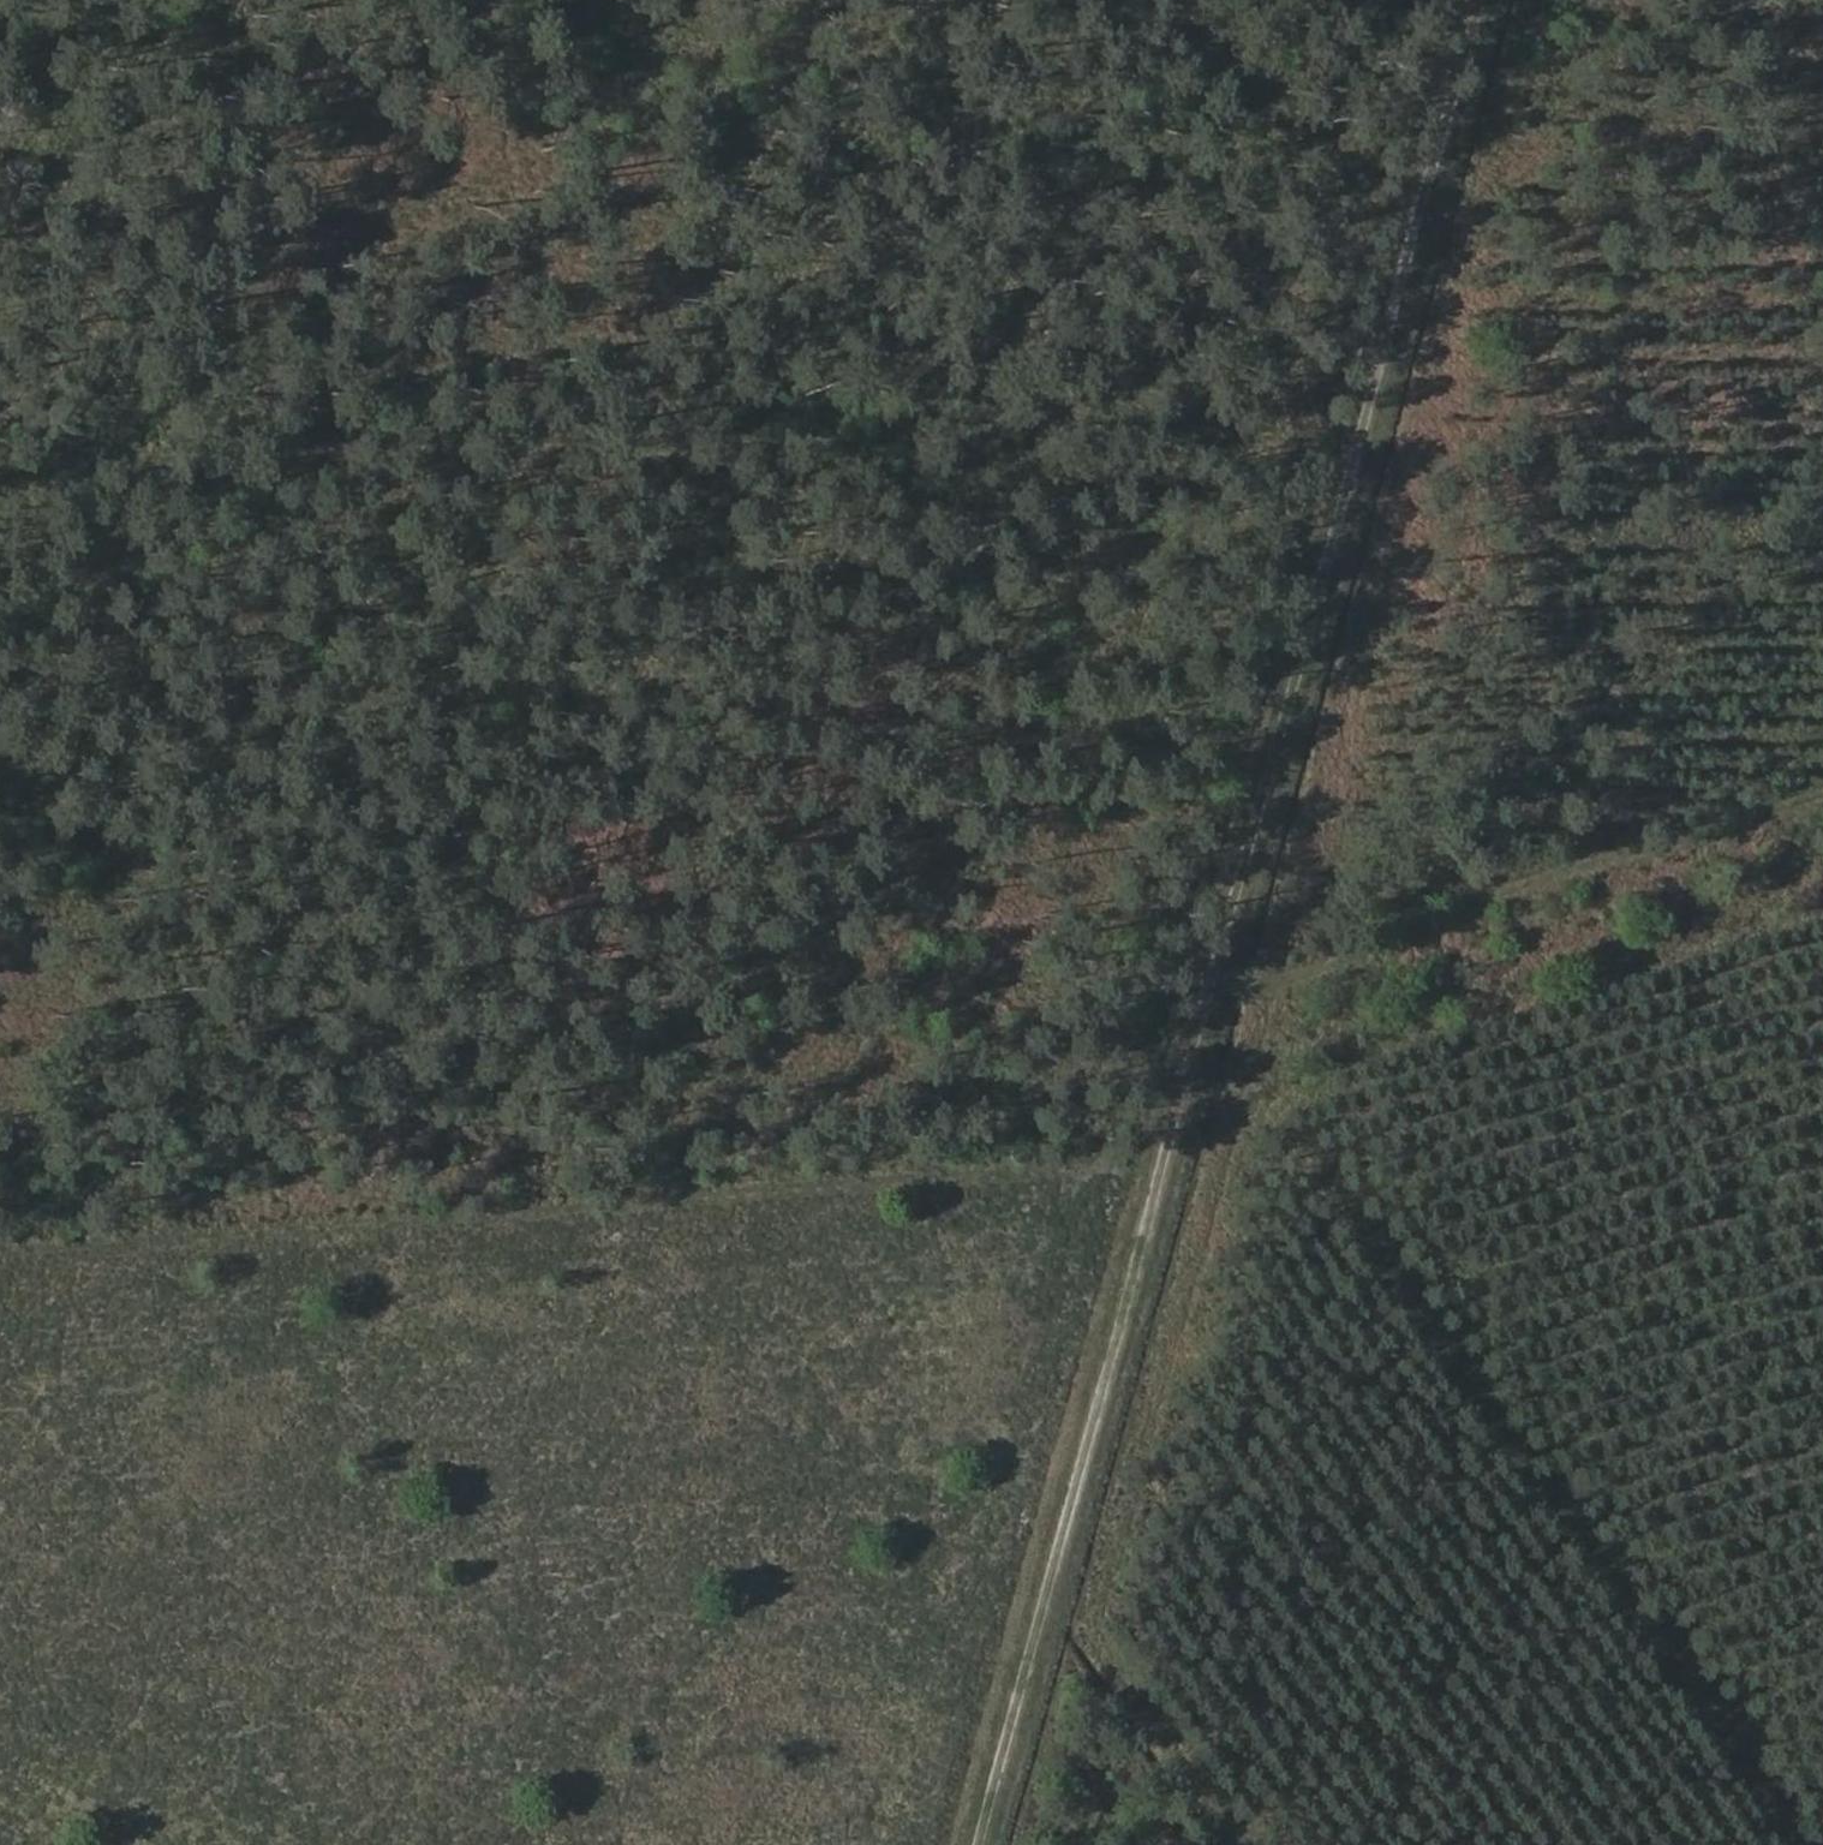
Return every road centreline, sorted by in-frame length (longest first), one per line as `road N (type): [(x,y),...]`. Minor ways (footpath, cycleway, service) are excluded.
road 1 (track): [(1002,1844),(1482,0)]
road 2 (track): [(0,1236),(1182,1153)]
road 3 (track): [(144,1226),(0,1542)]

